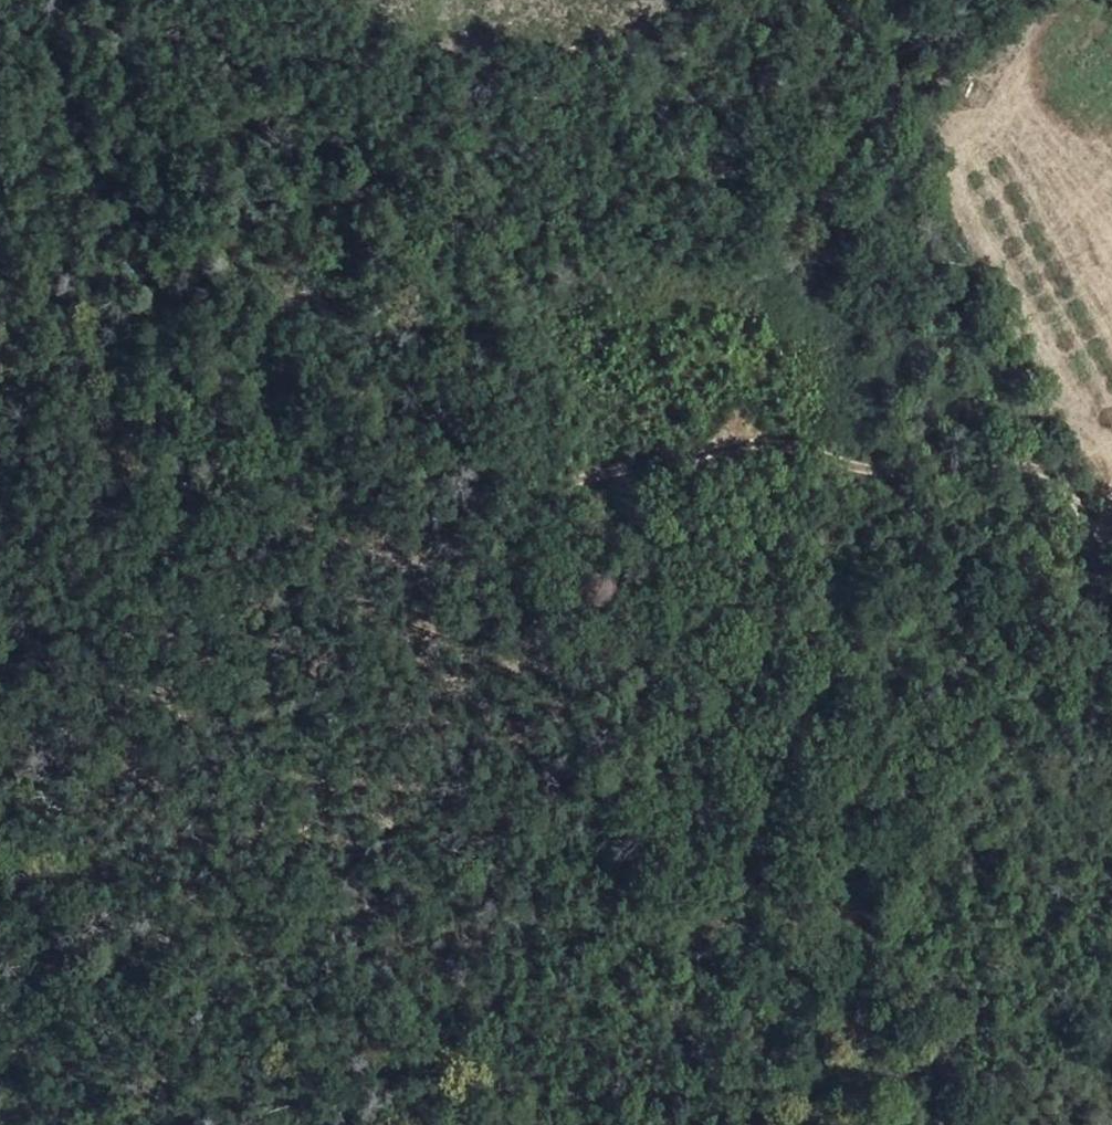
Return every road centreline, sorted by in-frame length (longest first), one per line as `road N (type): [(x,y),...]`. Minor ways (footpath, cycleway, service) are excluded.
road 1 (track): [(1111,533),(1091,528),(1061,485),(1029,465),(870,470),(762,442),(582,479)]

